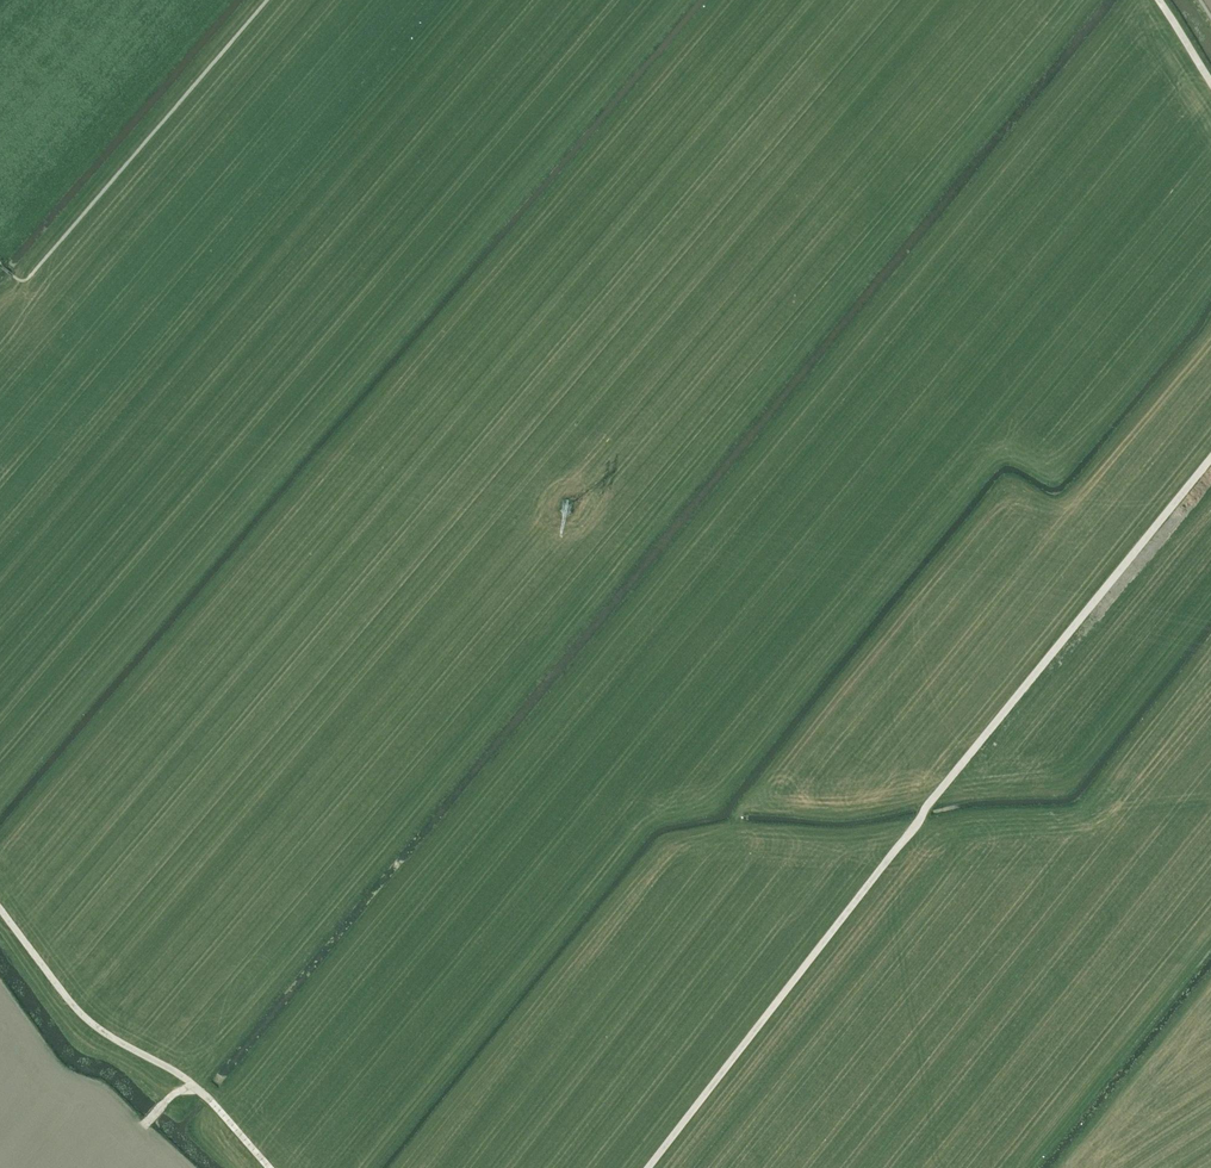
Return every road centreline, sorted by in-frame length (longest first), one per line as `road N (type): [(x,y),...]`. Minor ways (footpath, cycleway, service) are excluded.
road 1 (track): [(1210,473),(653,1167)]
road 2 (track): [(270,1167),(181,1075),(85,1018),(0,907)]

